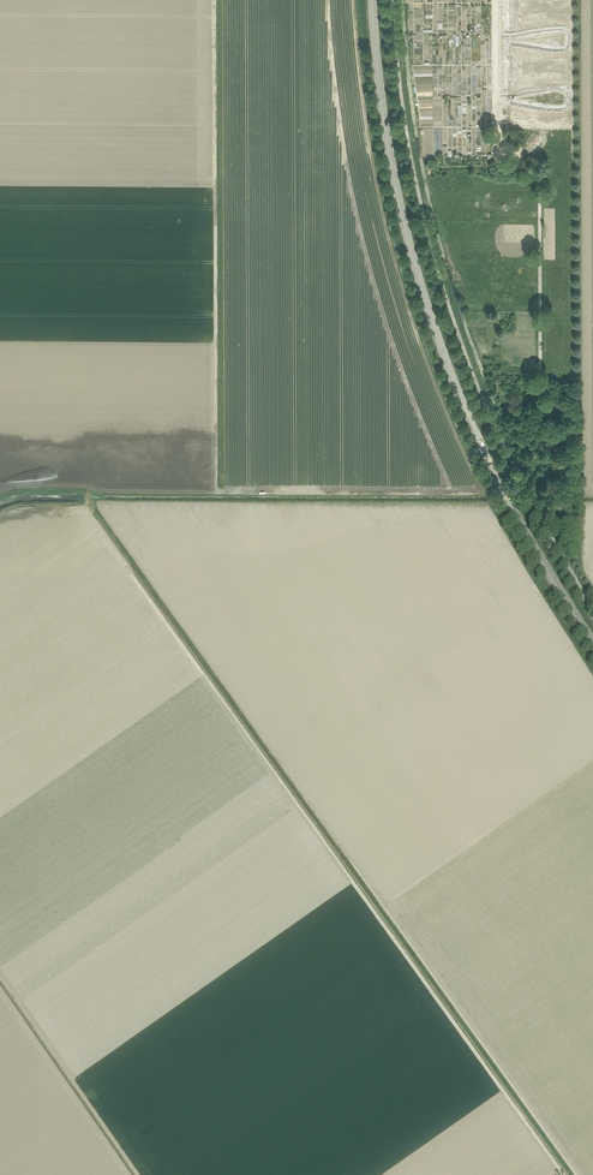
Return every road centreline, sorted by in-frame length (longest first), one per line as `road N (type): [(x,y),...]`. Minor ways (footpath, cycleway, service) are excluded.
road 1 (primary): [(592,642),(501,488),(437,337),(396,188),(372,0)]

